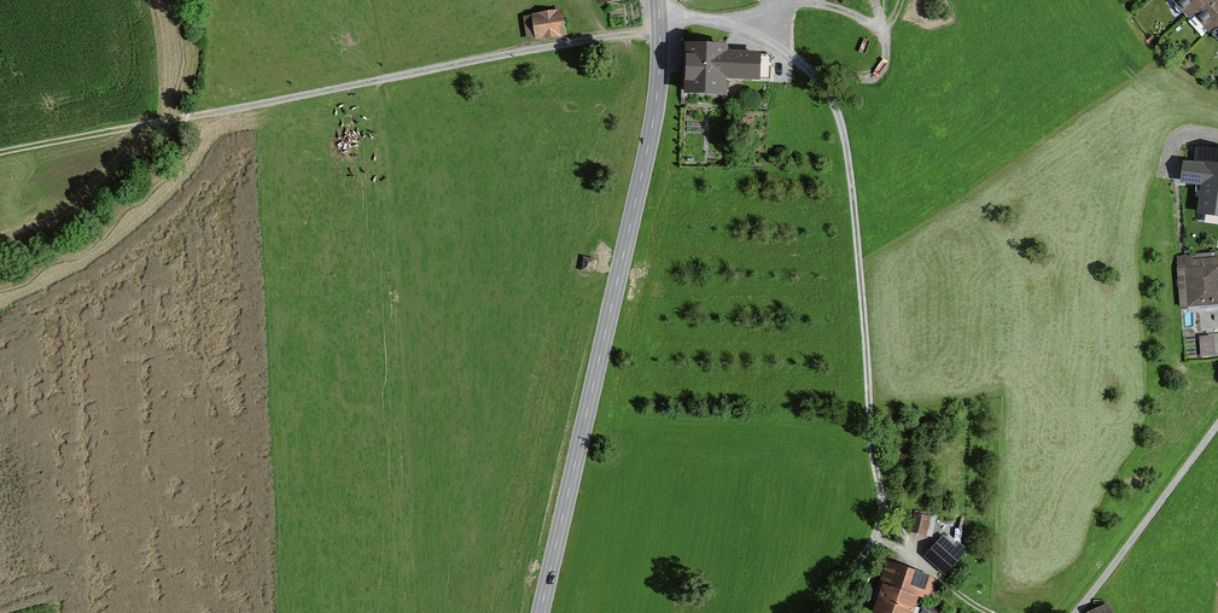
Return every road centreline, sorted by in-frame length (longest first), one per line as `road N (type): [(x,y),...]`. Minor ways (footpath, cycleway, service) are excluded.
road 1 (track): [(0,158),(420,72),(658,34)]
road 2 (tertiary): [(656,0),(657,94),(644,165),(539,612)]
road 3 (track): [(773,46),(820,82),(841,122),(883,501),(876,536),(822,612)]
road 4 (track): [(1217,424),(1071,612)]
road 5 (track): [(993,612),(929,571),(883,501)]

